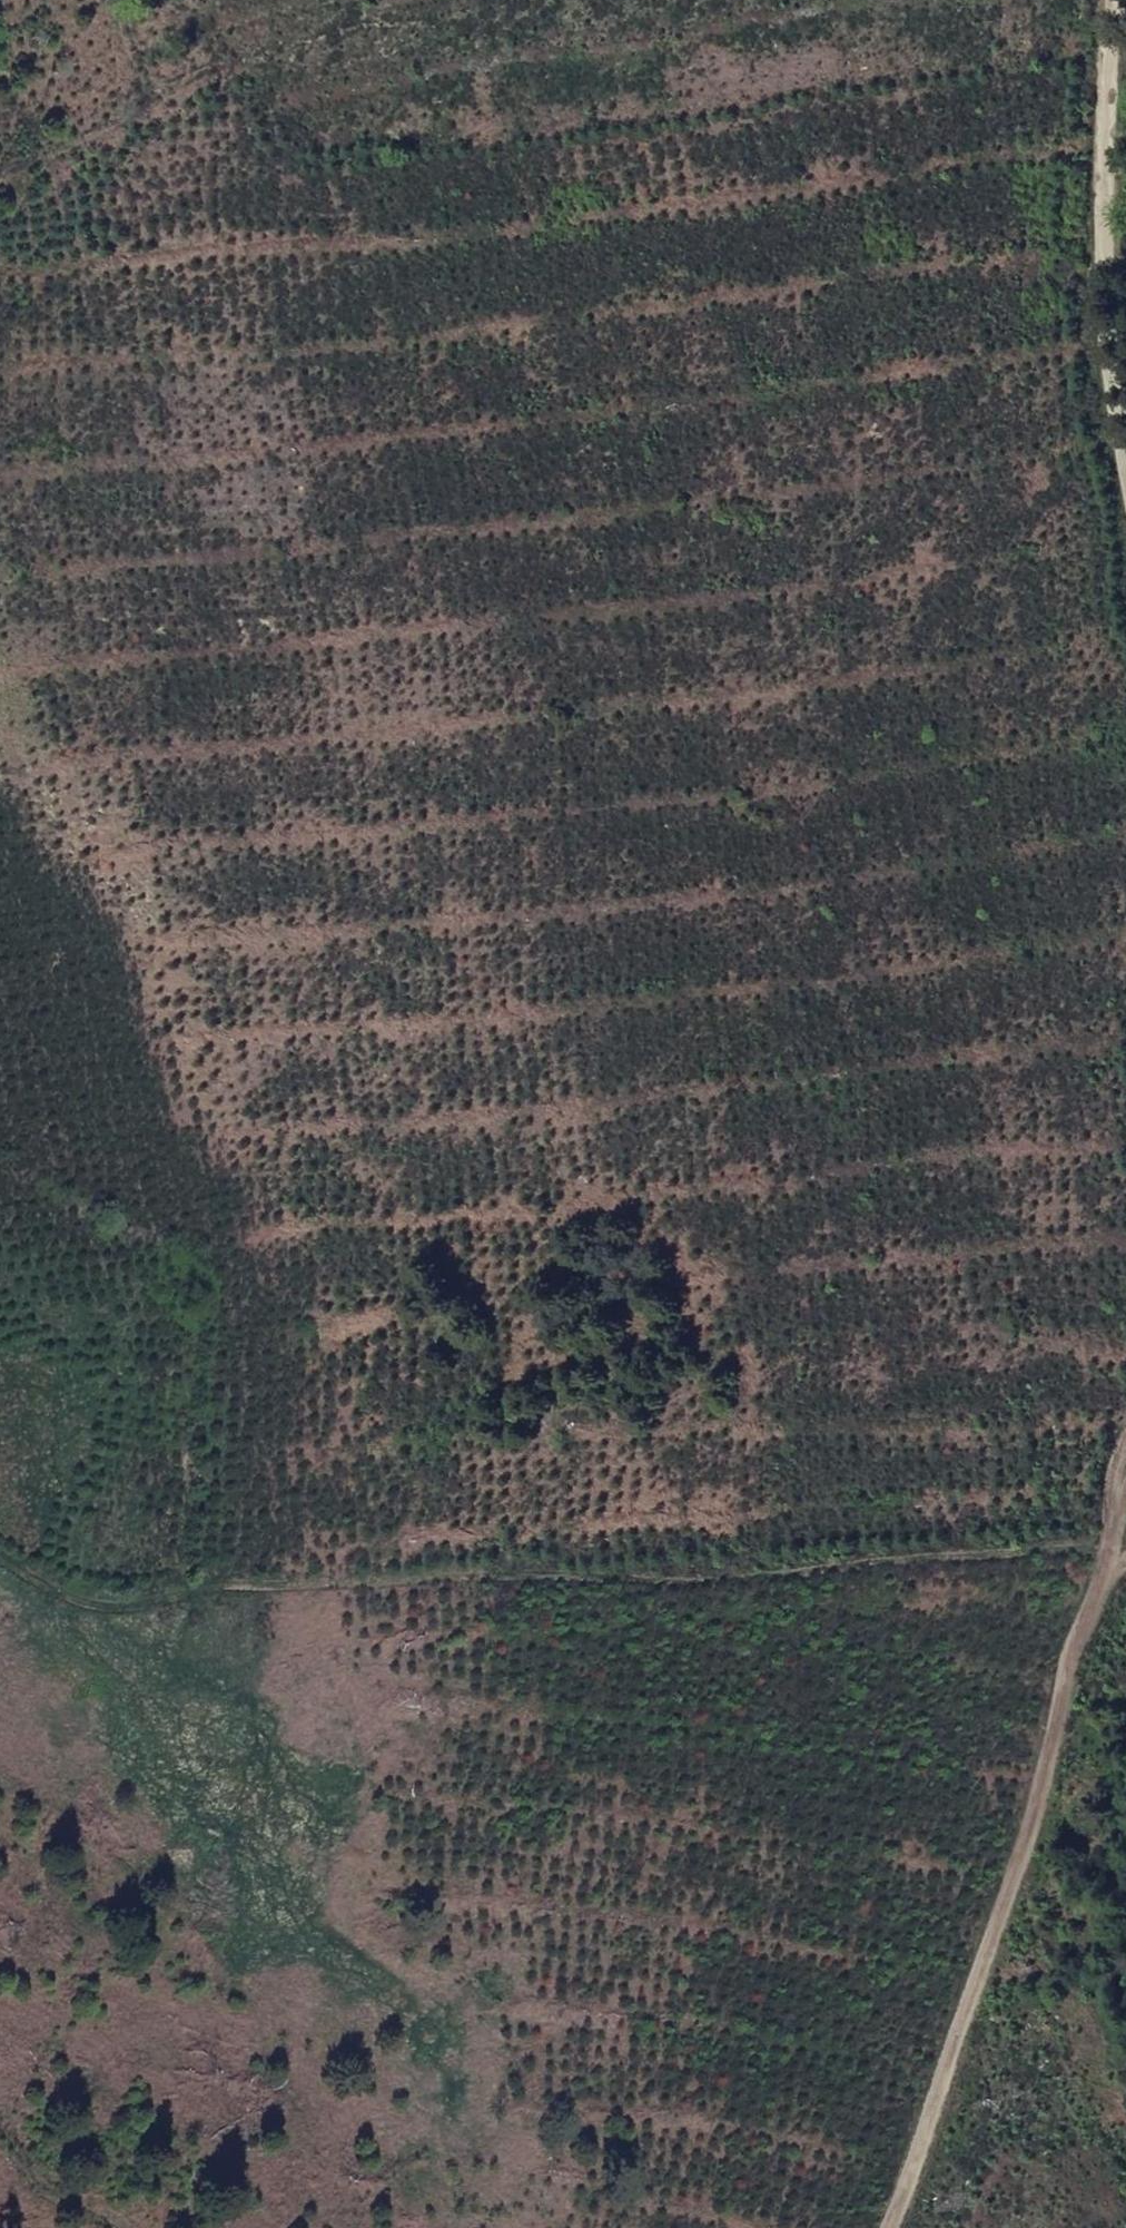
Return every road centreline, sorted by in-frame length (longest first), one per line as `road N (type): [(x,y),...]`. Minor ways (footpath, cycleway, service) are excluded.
road 1 (track): [(1125,1574),(876,2227)]
road 2 (track): [(1105,0),(1106,387),(1125,524)]
road 3 (track): [(0,1557),(88,1601),(156,1597),(235,1567)]

